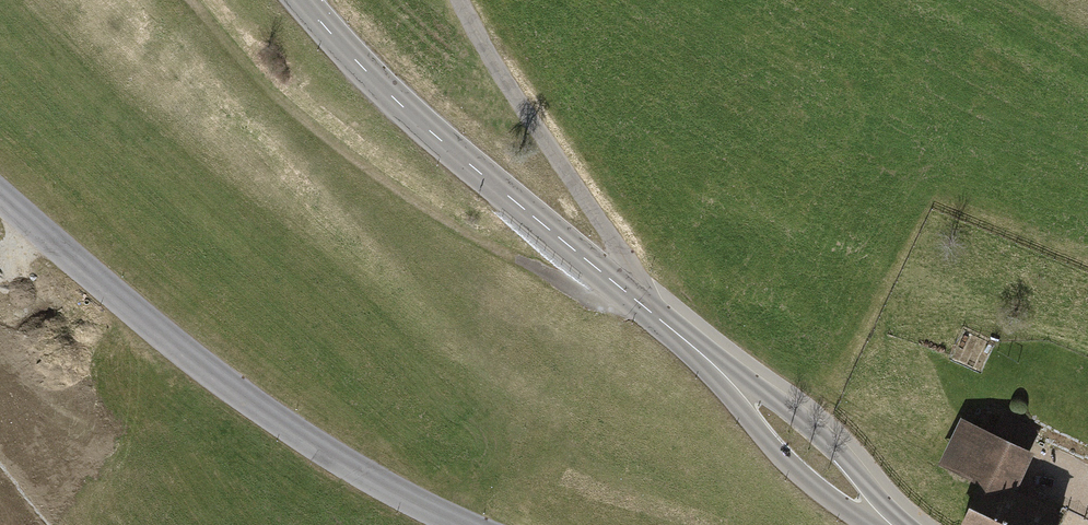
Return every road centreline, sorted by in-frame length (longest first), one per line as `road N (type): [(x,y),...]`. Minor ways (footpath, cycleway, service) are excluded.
road 1 (tertiary): [(0,194),(274,418),(463,524)]
road 2 (track): [(187,0),(275,96),(388,182),(582,295),(615,305),(633,300)]
road 3 (tertiary): [(302,0),(398,102),(633,300)]
road 4 (unclassified): [(457,0),(503,83),(618,246),(636,281),(633,300)]
road 5 (tertiary): [(894,524),(823,437),(700,352)]
road 6 (tertiary): [(700,352),(793,468),(883,524)]

